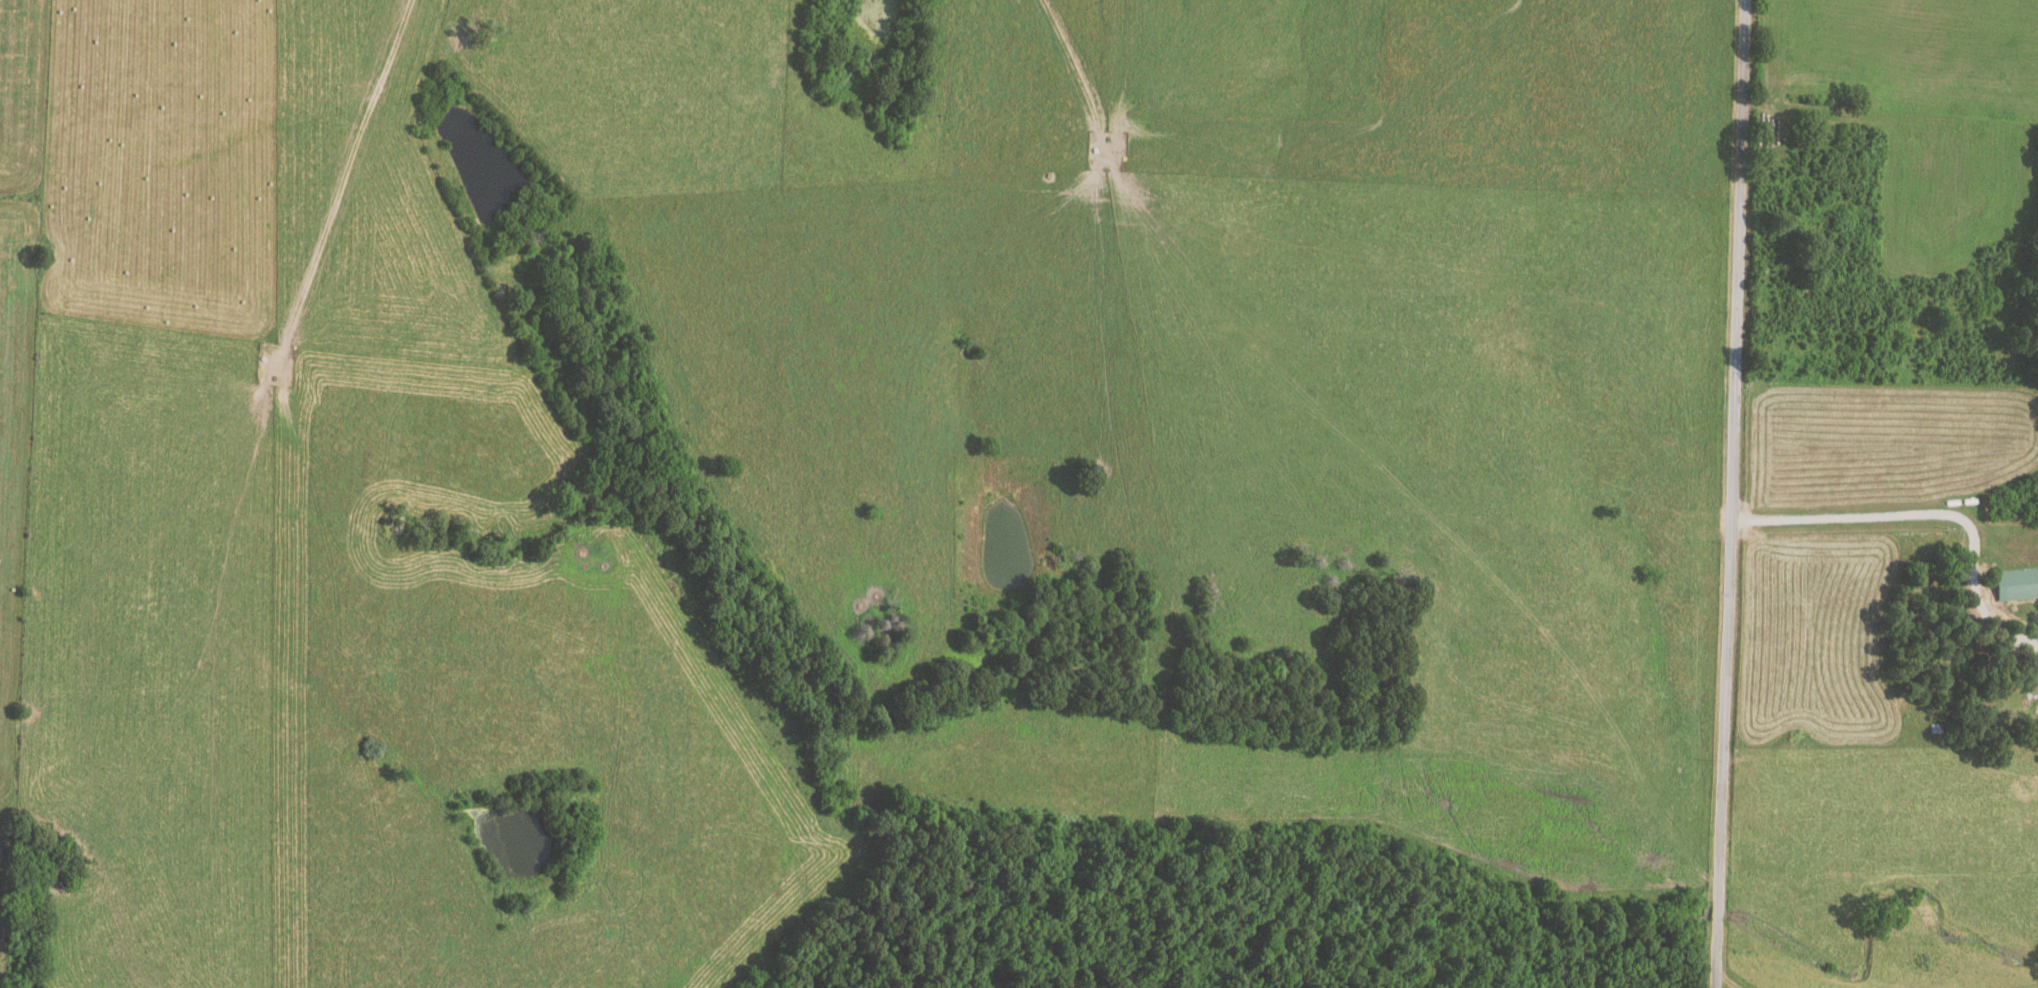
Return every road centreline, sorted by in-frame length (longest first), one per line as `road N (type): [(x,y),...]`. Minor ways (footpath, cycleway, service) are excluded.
road 1 (residential): [(1716,987),(1744,0)]

